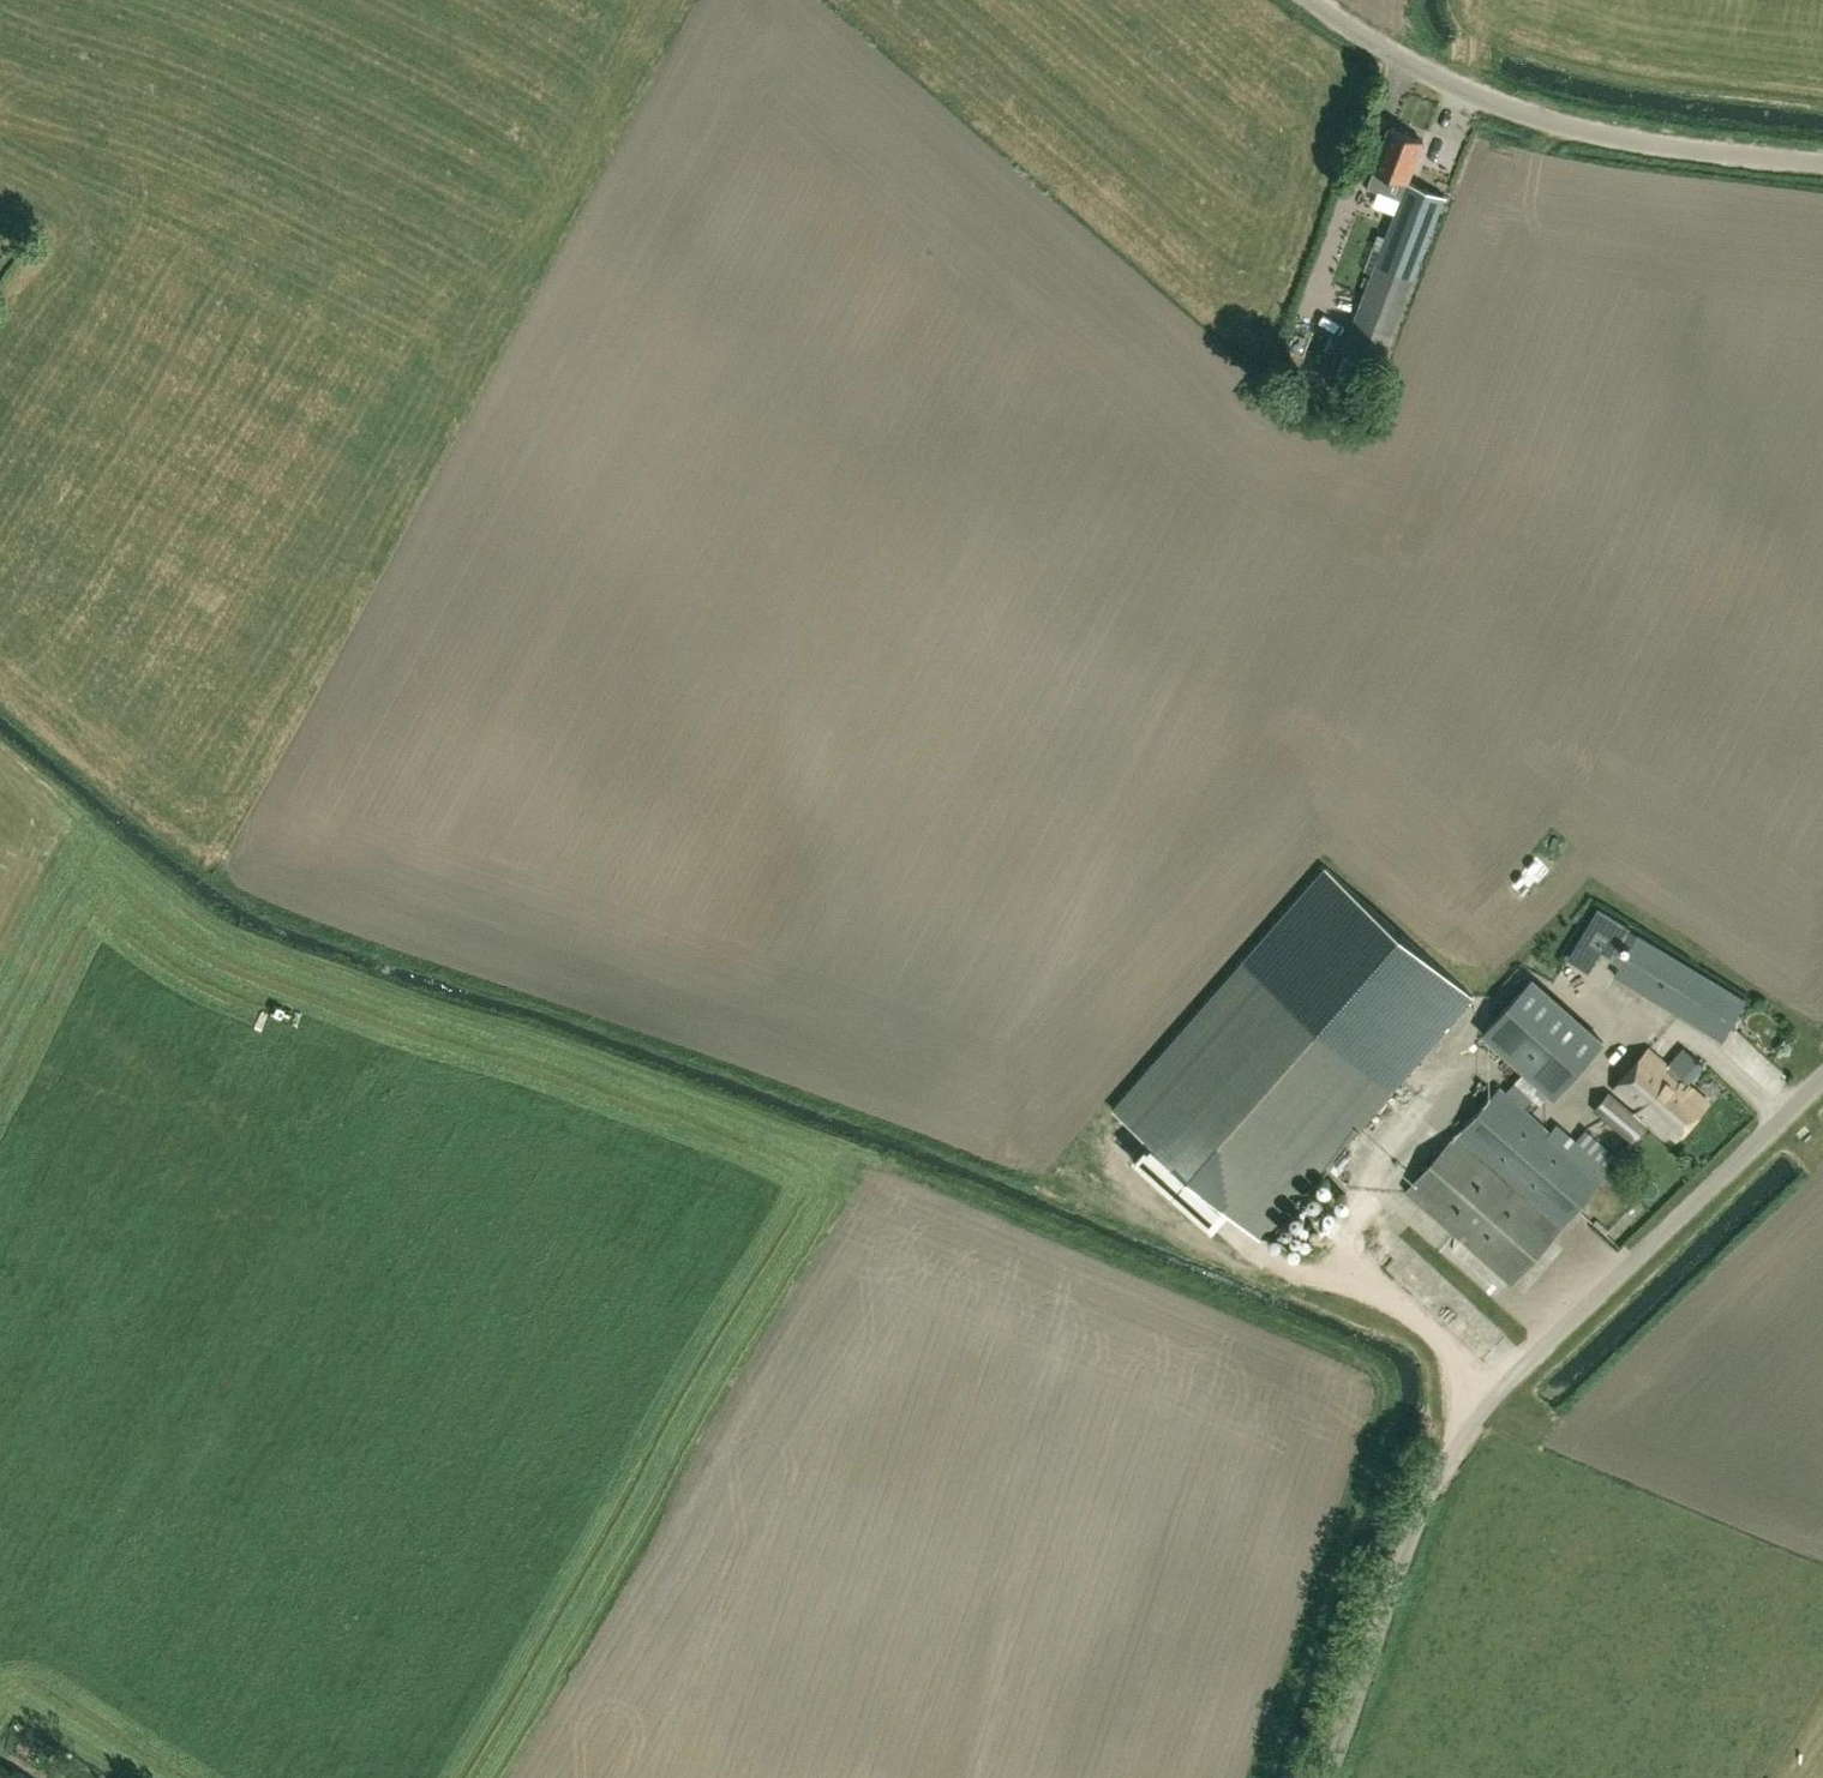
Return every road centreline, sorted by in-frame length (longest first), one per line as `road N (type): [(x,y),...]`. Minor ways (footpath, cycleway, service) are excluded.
road 1 (unclassified): [(1330,1777),(1435,1478),(1460,1435),(1822,1081)]
road 2 (unclassified): [(1822,161),(1573,129),(1429,78),(1310,0)]

